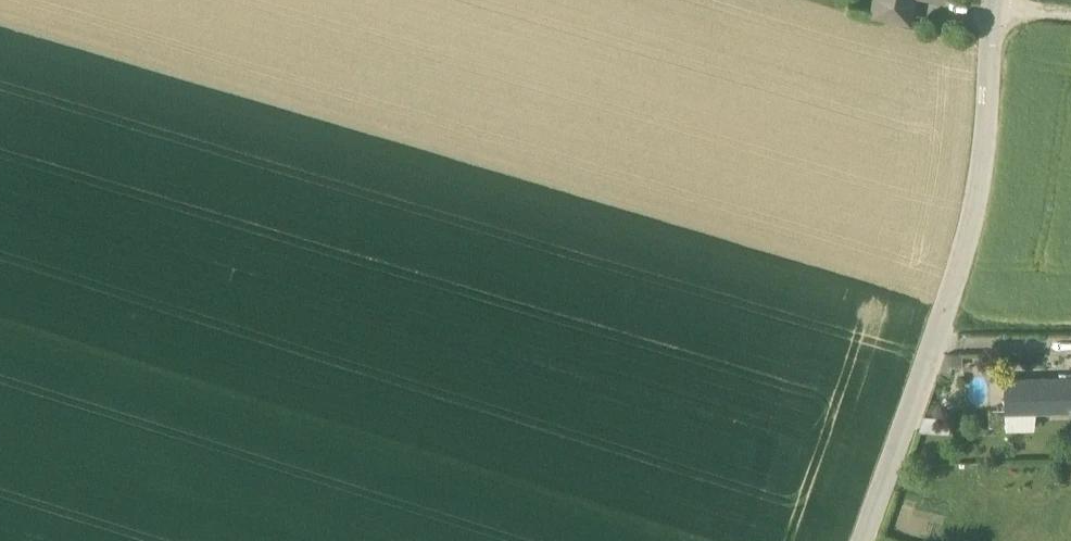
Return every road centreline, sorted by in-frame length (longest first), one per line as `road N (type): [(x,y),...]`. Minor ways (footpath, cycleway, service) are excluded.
road 1 (residential): [(994,4),(979,185),(862,540)]

